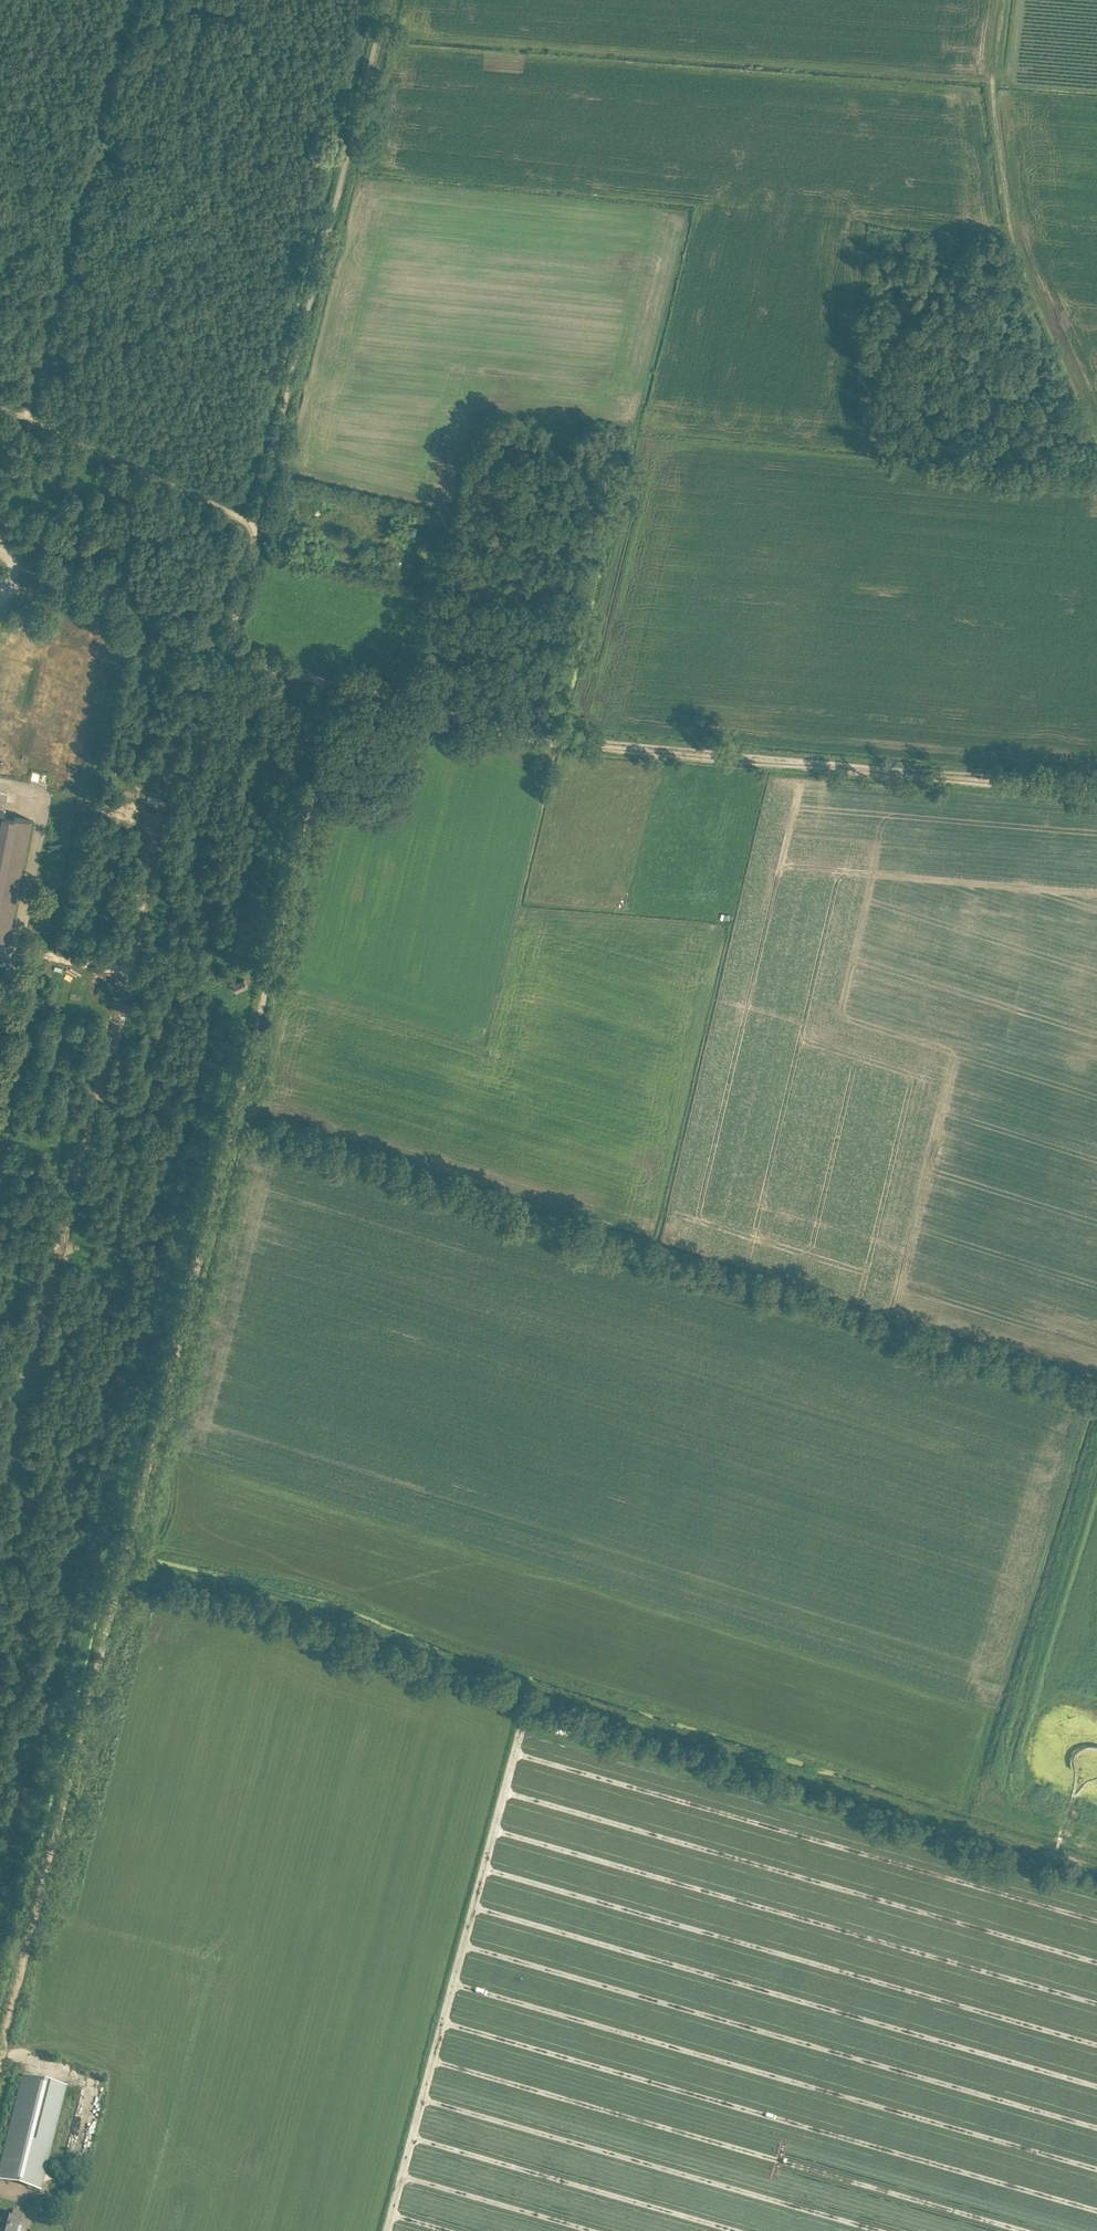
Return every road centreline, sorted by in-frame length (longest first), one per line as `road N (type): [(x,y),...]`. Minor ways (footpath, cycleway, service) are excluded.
road 1 (track): [(0,2070),(340,689)]
road 2 (track): [(1096,1869),(326,1620),(124,1571)]
road 3 (track): [(64,435),(17,580)]

